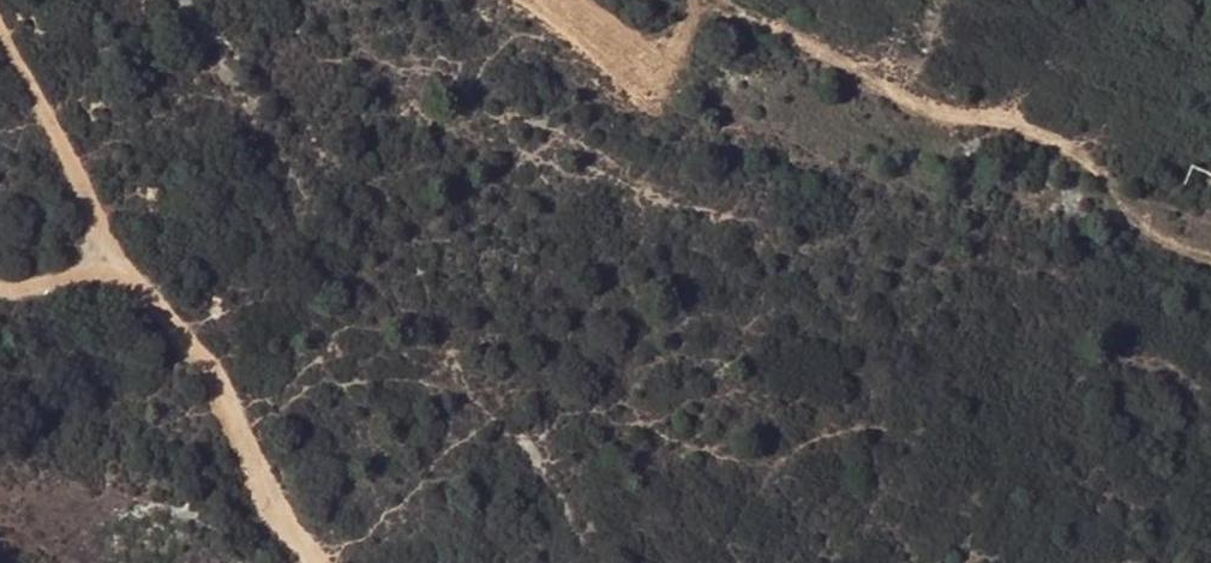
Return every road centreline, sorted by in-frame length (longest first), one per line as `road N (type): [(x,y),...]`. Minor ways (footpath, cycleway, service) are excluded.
road 1 (track): [(319,562),(292,535),(211,364),(109,258),(0,36)]

